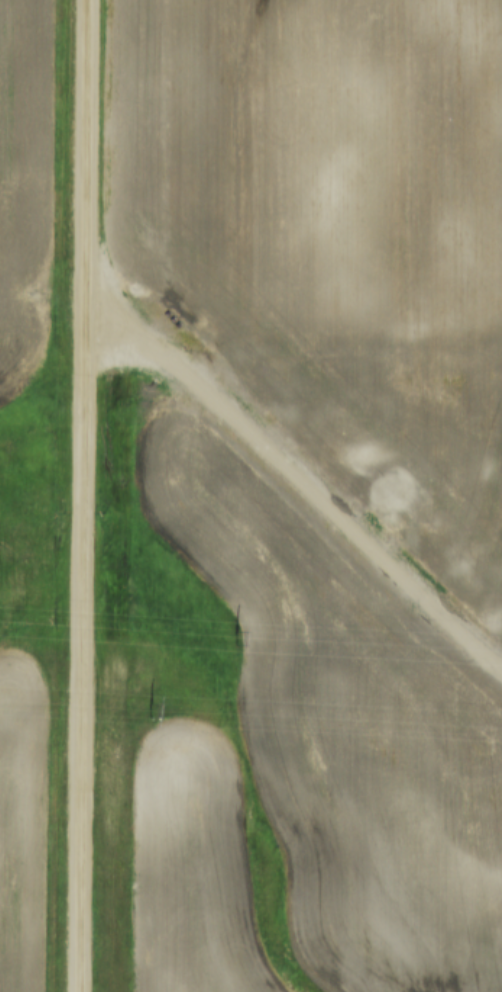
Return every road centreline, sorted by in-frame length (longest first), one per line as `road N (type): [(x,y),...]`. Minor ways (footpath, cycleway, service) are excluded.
road 1 (residential): [(81,991),(89,0)]
road 2 (track): [(501,714),(471,685),(423,578),(427,370),(415,345),(86,339)]

